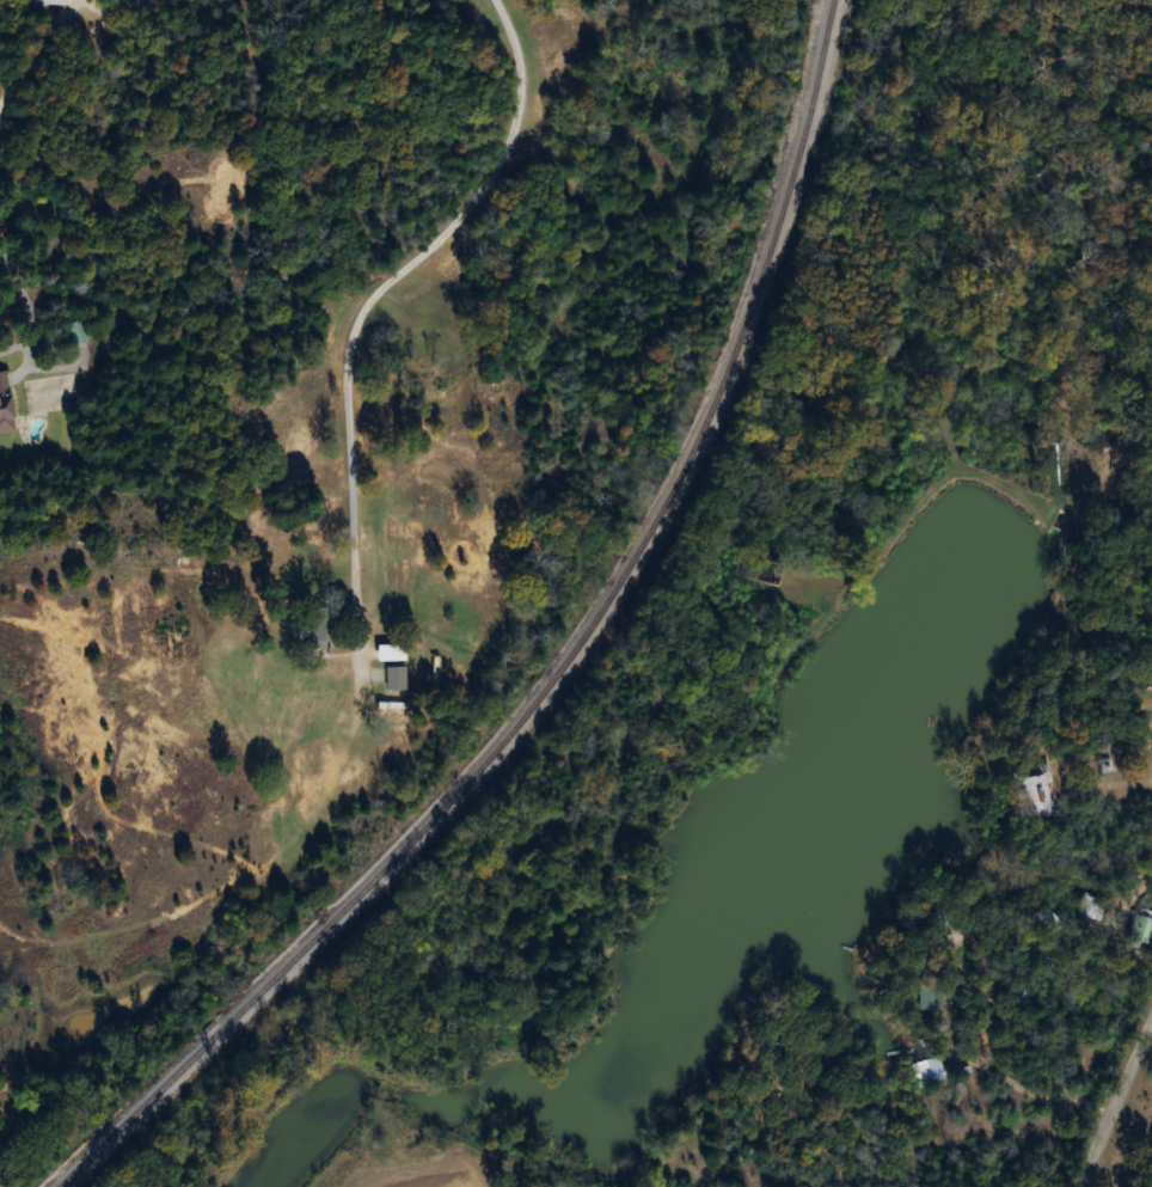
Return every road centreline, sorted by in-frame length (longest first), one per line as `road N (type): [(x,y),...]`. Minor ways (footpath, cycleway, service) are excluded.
road 1 (residential): [(1077,1186),(1151,1021)]

